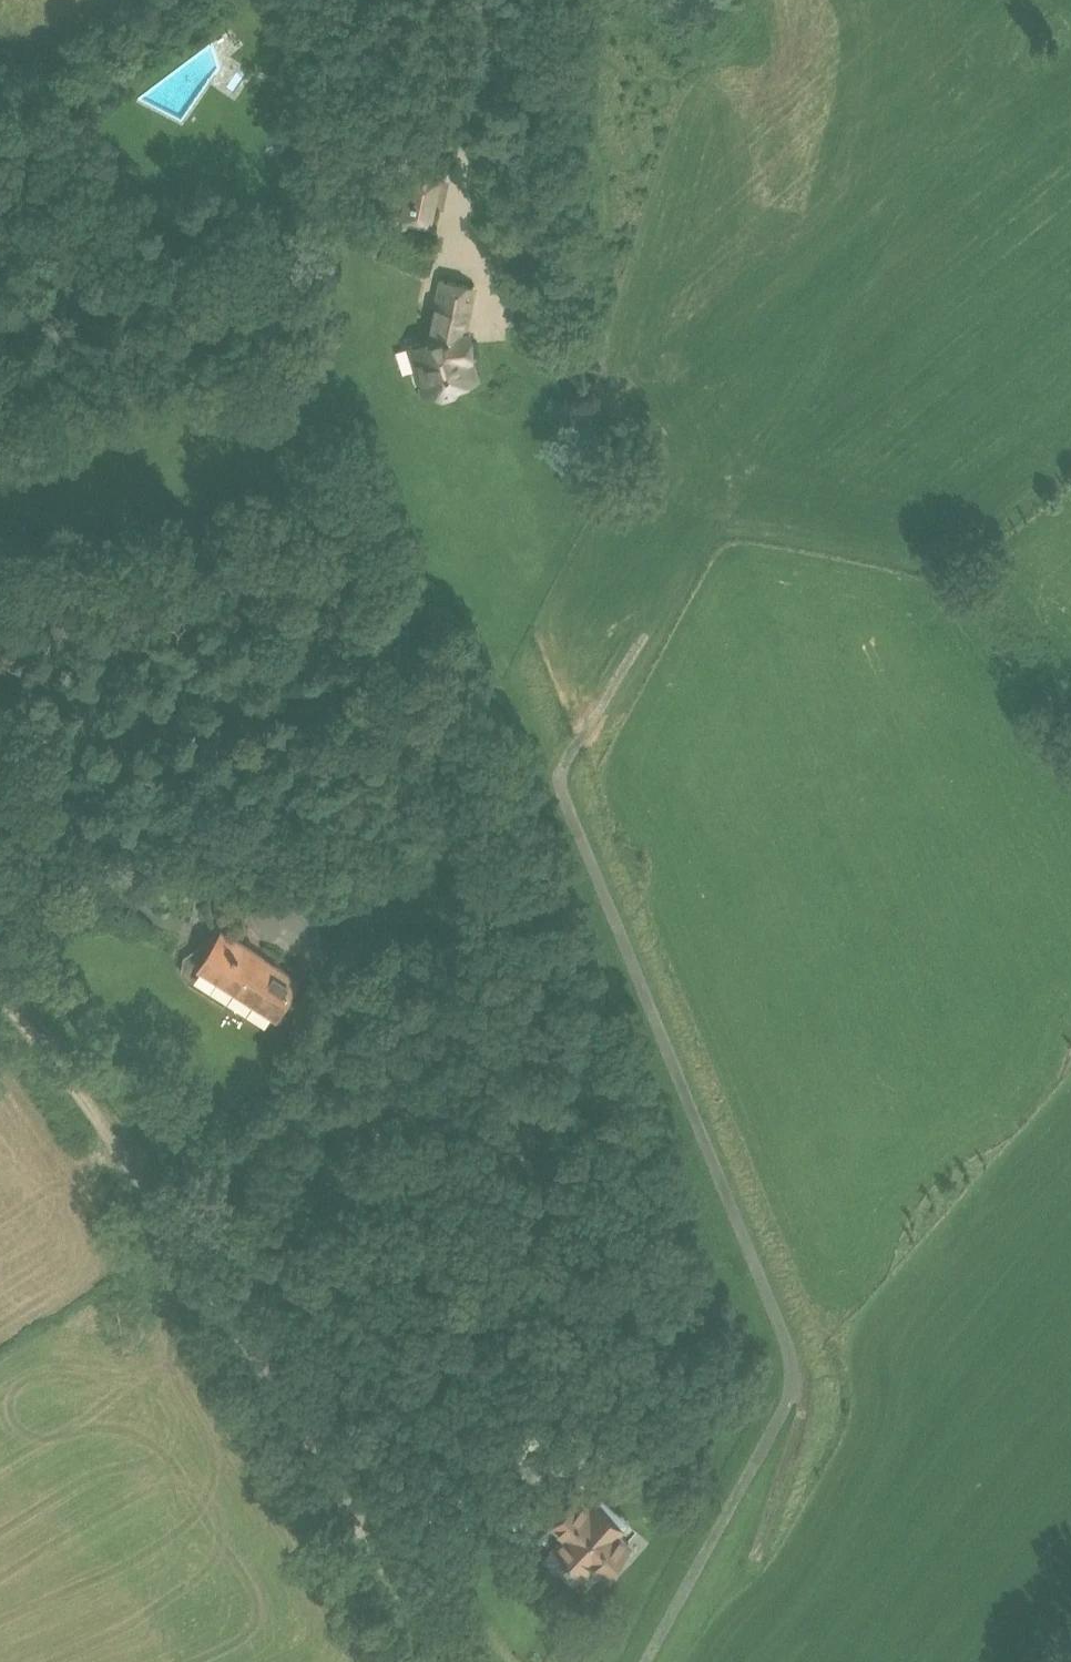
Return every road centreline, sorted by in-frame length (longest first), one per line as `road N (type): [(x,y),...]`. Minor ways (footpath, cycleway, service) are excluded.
road 1 (track): [(636,642),(558,778),(792,1344),(798,1376),(790,1408),(649,1661)]
road 2 (track): [(0,1013),(154,1210),(440,1661)]

